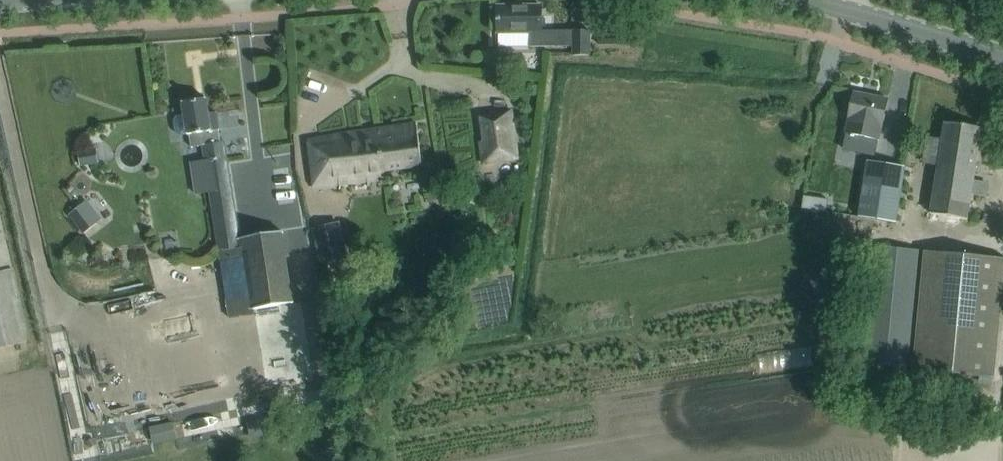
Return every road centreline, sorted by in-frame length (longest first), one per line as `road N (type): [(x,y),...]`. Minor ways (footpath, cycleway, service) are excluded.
road 1 (tertiary): [(804,0),(1002,54)]

